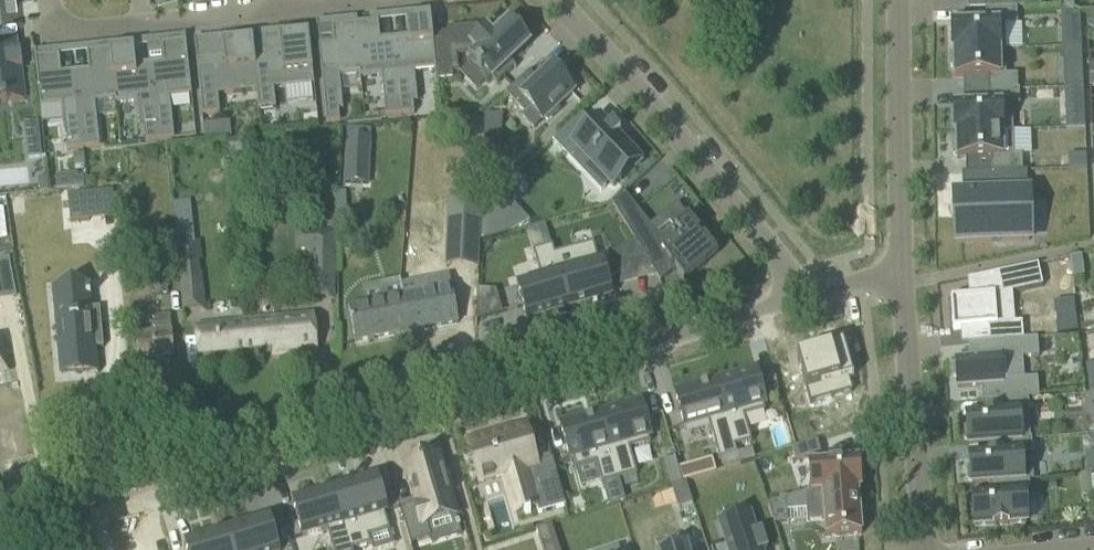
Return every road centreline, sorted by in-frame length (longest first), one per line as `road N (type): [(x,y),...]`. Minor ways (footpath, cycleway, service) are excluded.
road 1 (residential): [(0,525),(811,295)]
road 2 (residential): [(811,295),(547,0)]
road 3 (residential): [(898,278),(888,0)]
road 4 (residential): [(920,549),(898,278)]
road 5 (residential): [(133,17),(307,0)]

